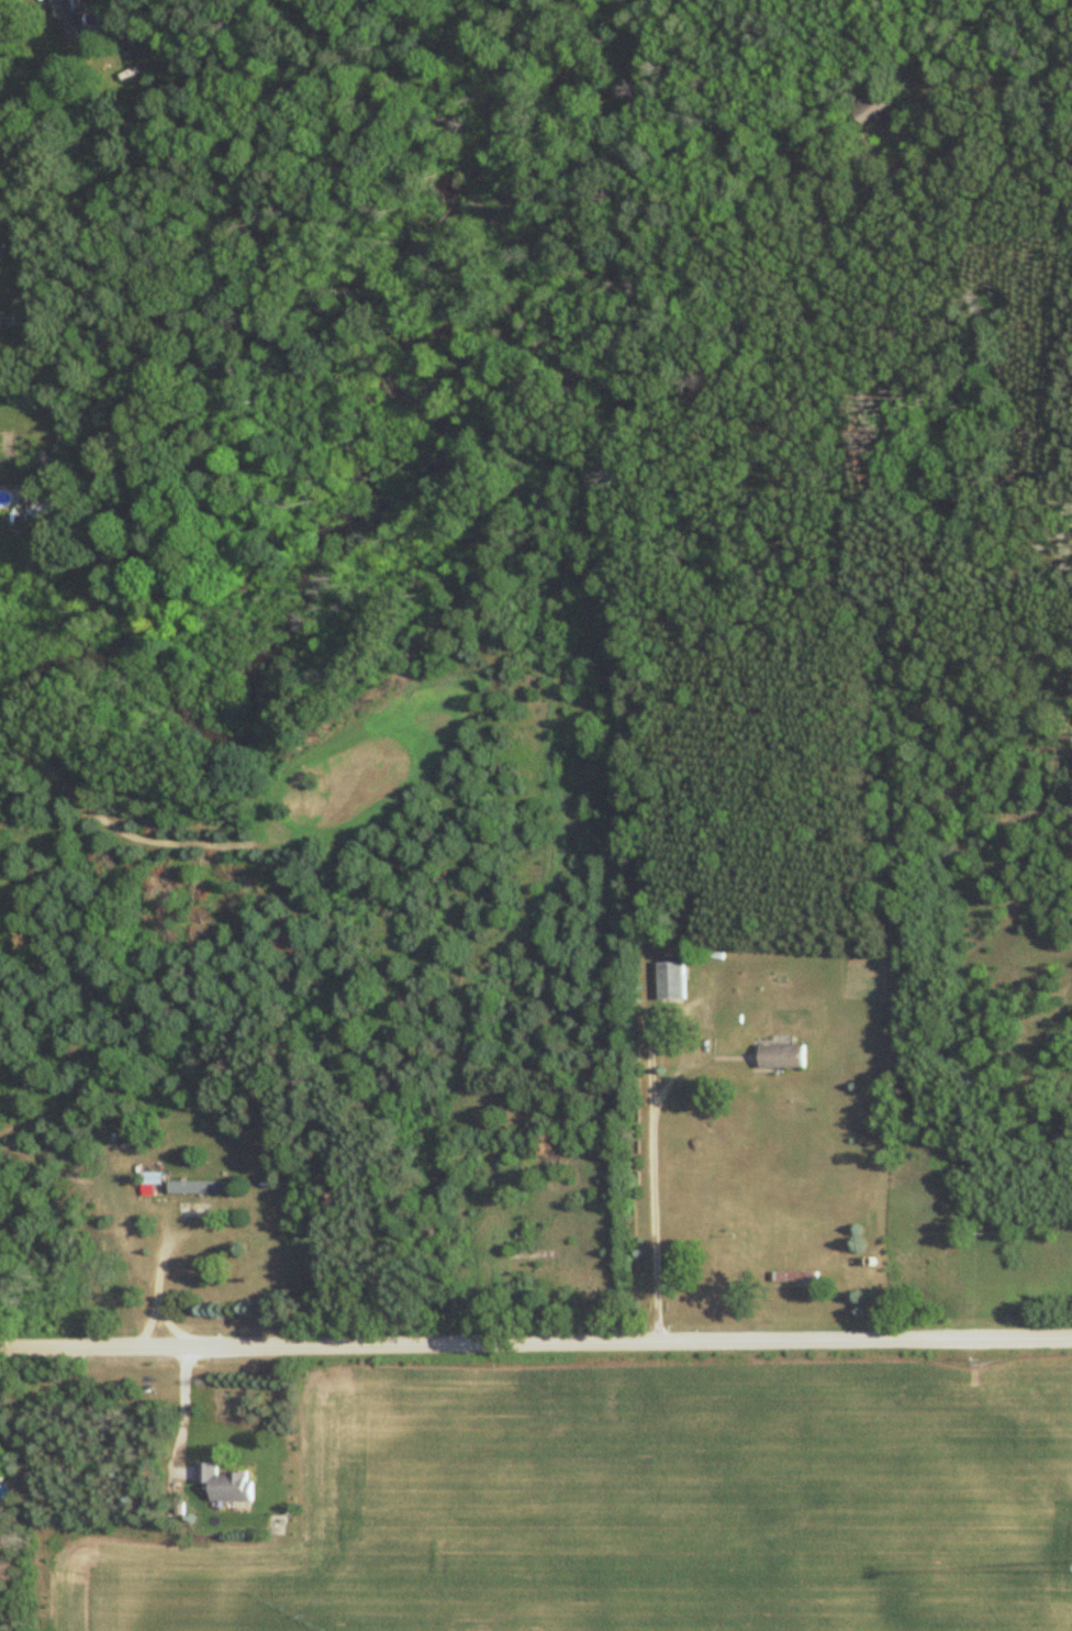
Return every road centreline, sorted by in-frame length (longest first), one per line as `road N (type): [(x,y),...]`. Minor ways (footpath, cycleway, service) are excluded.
road 1 (residential): [(0,1350),(1071,1339)]

